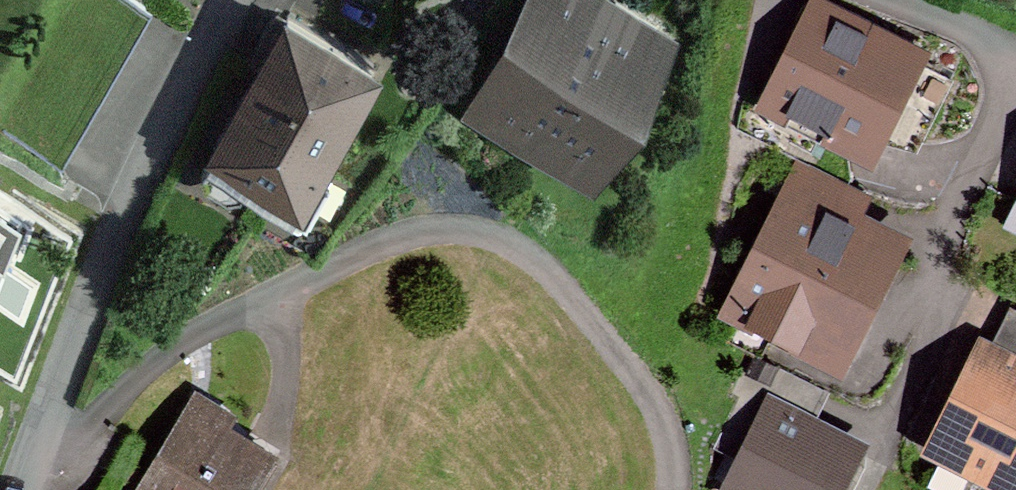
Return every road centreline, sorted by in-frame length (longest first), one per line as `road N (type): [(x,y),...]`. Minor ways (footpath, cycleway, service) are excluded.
road 1 (residential): [(670,489),(670,440),(643,390),(545,267),(515,245),(475,235),(383,242),(175,345),(19,483)]
road 2 (residential): [(19,483),(73,325),(226,0)]
road 3 (residential): [(1015,71),(871,393)]
road 4 (residential): [(900,0),(1015,46)]

